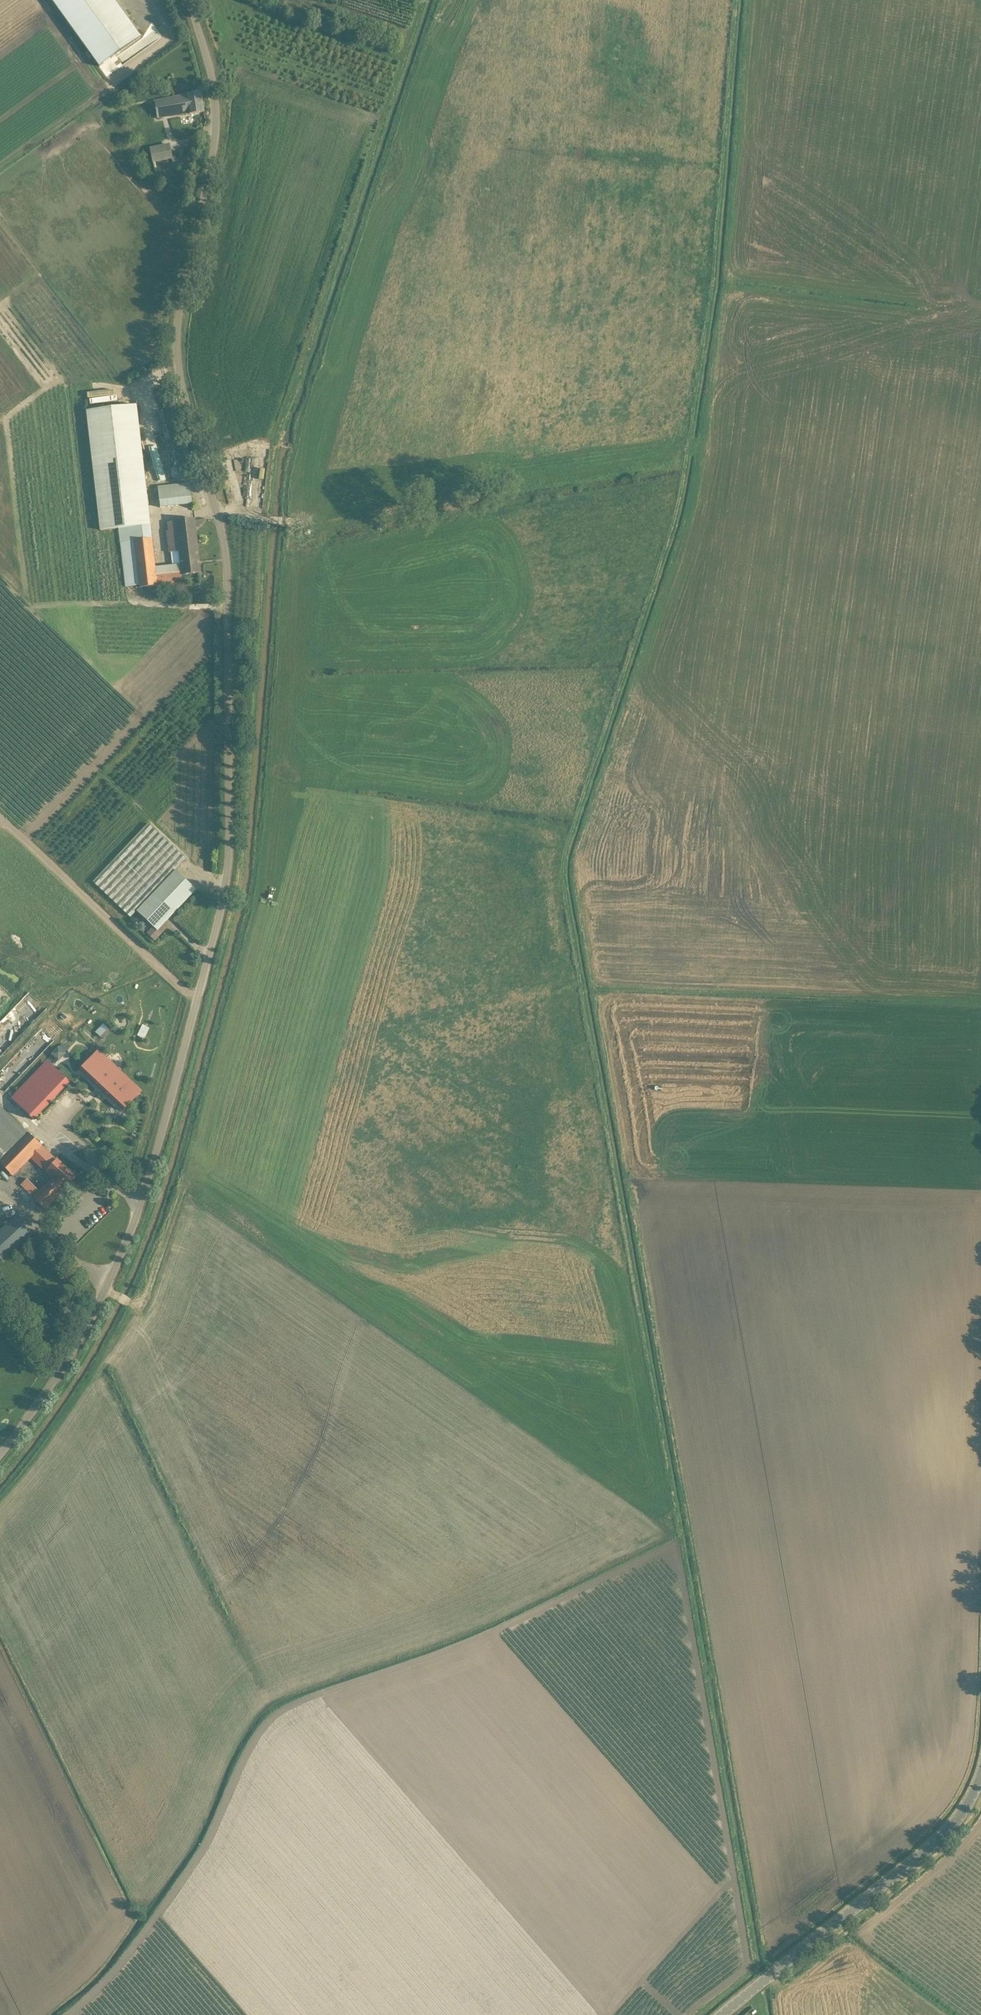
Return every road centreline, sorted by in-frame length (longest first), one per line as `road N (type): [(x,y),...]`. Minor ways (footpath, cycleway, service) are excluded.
road 1 (unclassified): [(0,1453),(50,1388),(112,1279),(151,1172),(226,889),(228,580),(179,361),(179,320),(216,121),(189,0)]
road 2 (unclassified): [(722,2014),(951,1831),(980,1779)]
road 3 (track): [(0,170),(114,80)]

